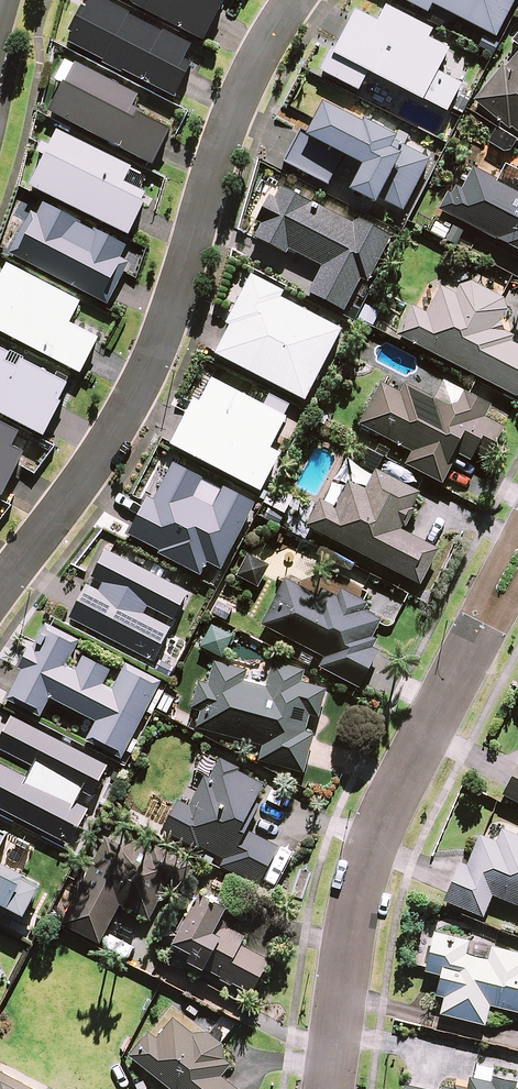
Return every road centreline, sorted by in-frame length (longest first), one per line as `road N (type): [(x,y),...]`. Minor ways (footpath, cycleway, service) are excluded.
road 1 (residential): [(293,0),(235,104),(169,316),(126,413),(0,587)]
road 2 (residential): [(333,1088),(371,861),(517,568)]

